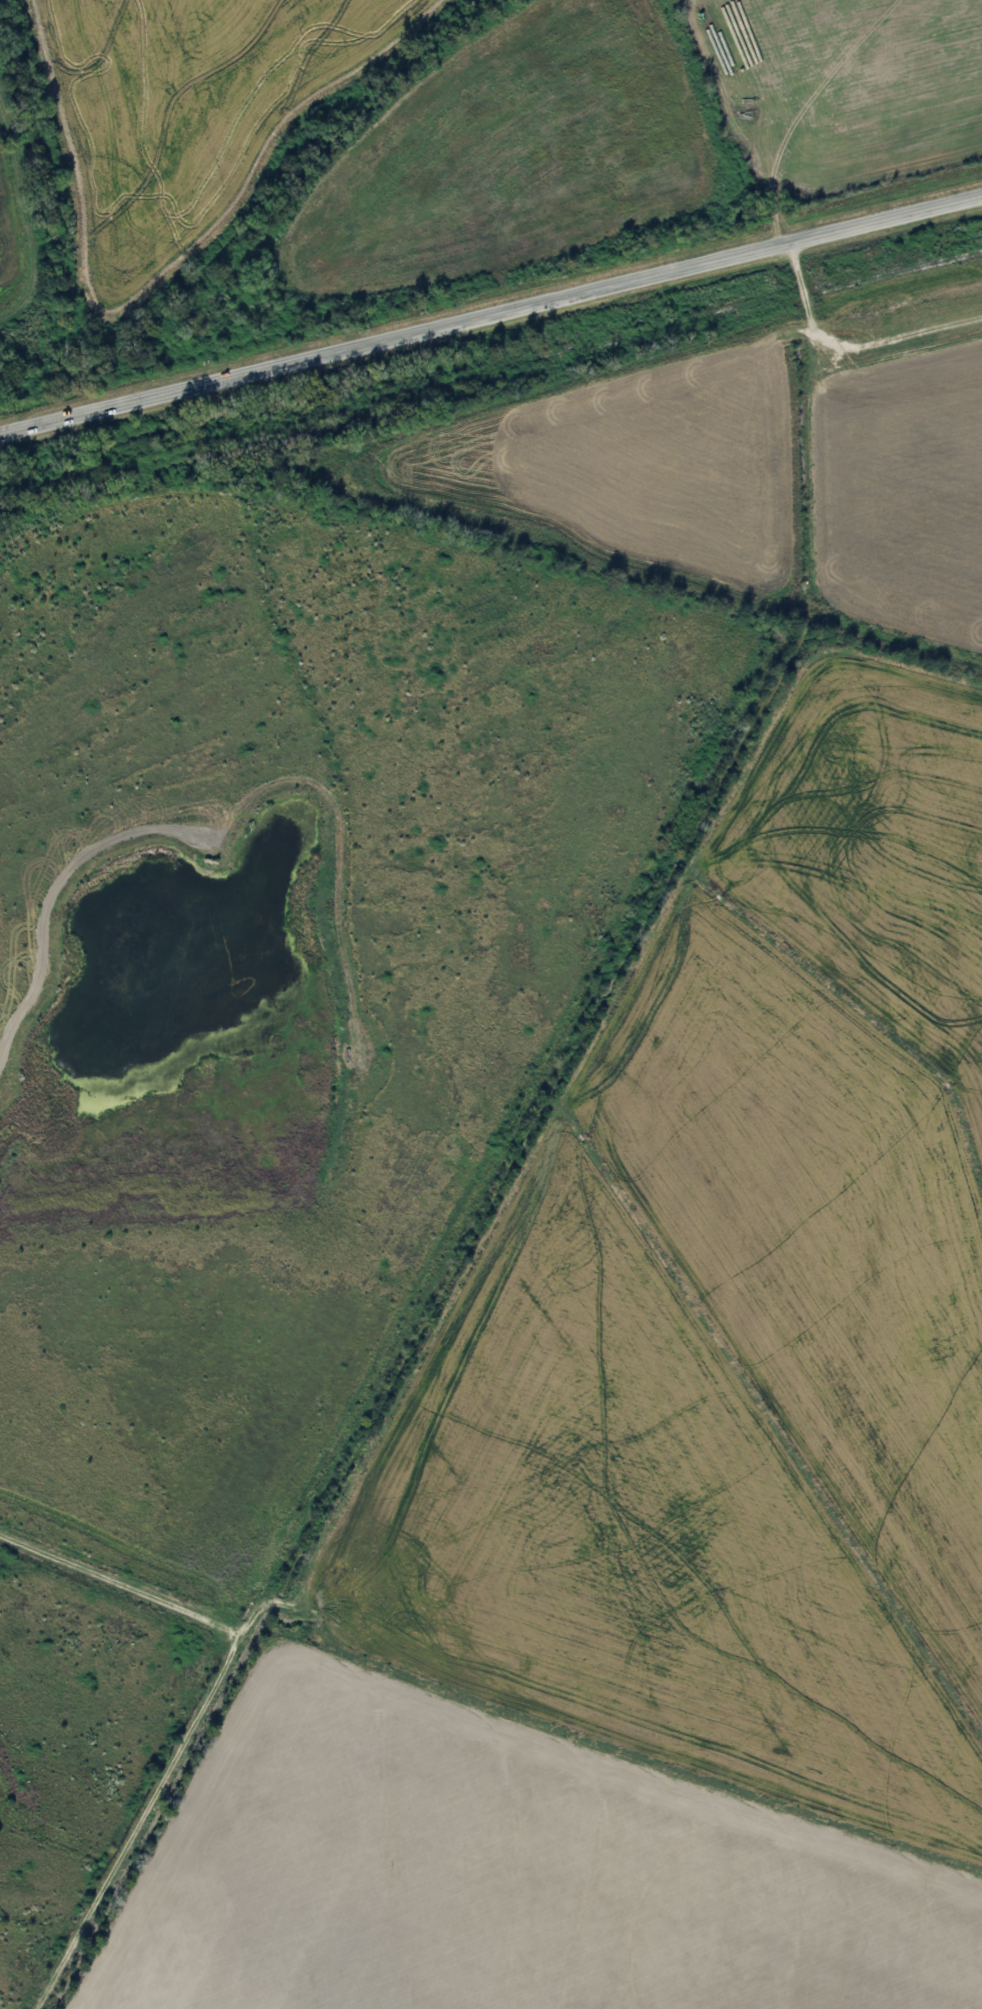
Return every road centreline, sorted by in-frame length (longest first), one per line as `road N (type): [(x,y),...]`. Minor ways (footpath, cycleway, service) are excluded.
road 1 (track): [(301,484),(594,580),(728,653),(724,712),(48,2008)]
road 2 (secondary): [(0,435),(981,196)]

